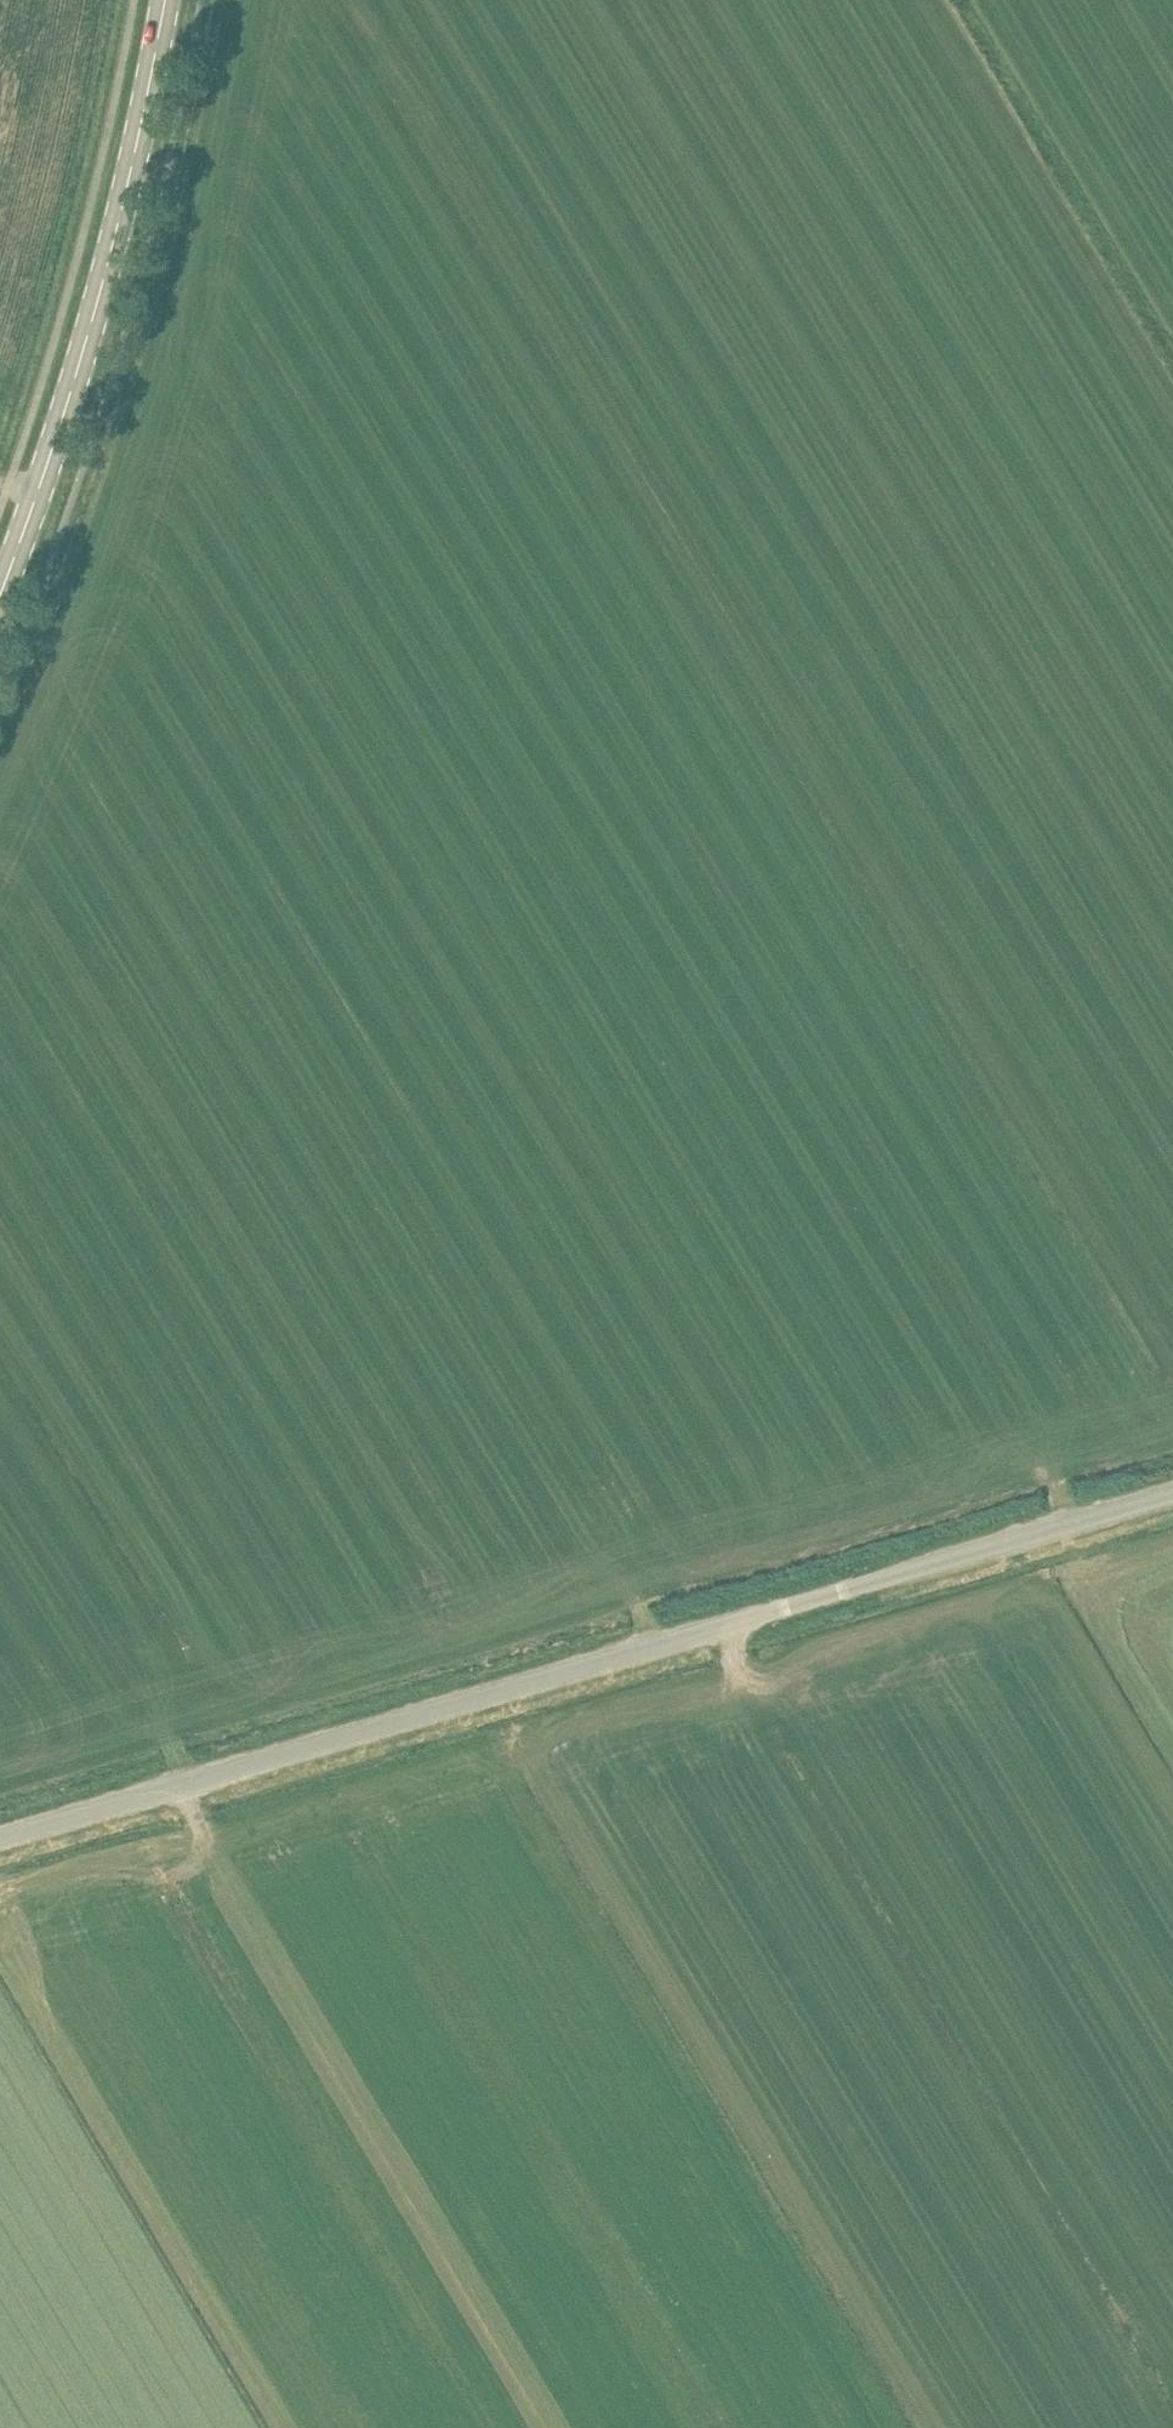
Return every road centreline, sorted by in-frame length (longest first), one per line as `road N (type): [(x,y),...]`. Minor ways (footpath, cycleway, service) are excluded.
road 1 (unclassified): [(0,1836),(1172,1491)]
road 2 (secondary): [(0,583),(71,392),(142,133),(164,0)]

